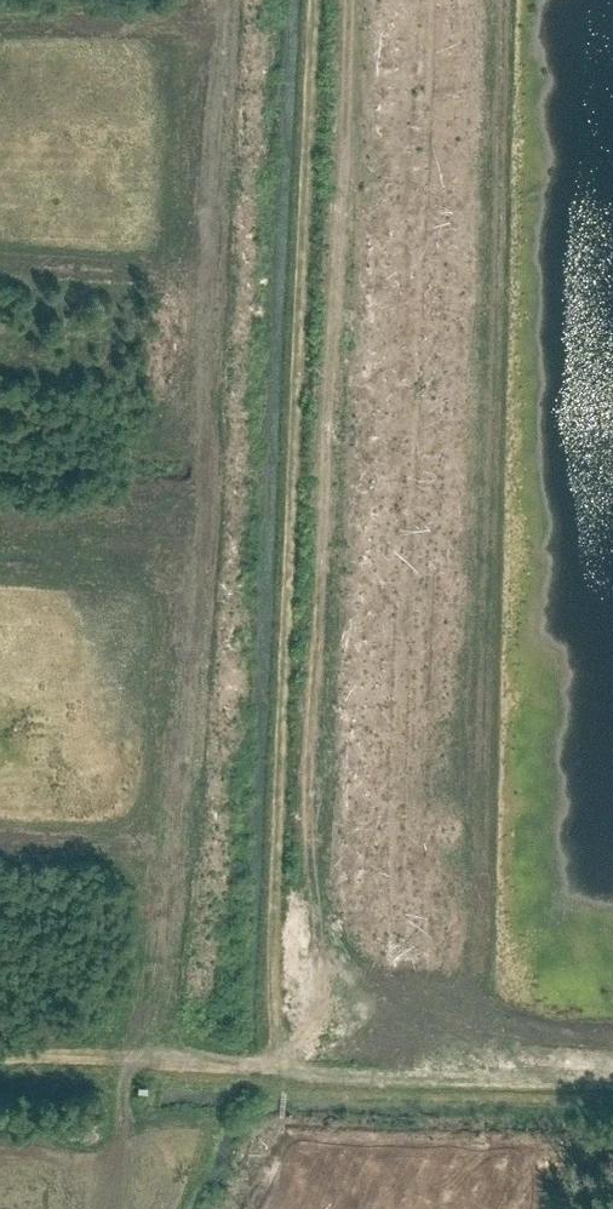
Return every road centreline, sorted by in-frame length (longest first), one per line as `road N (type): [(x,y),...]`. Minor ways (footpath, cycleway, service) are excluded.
road 1 (track): [(612,1090),(272,1081),(233,1067),(0,1059)]

